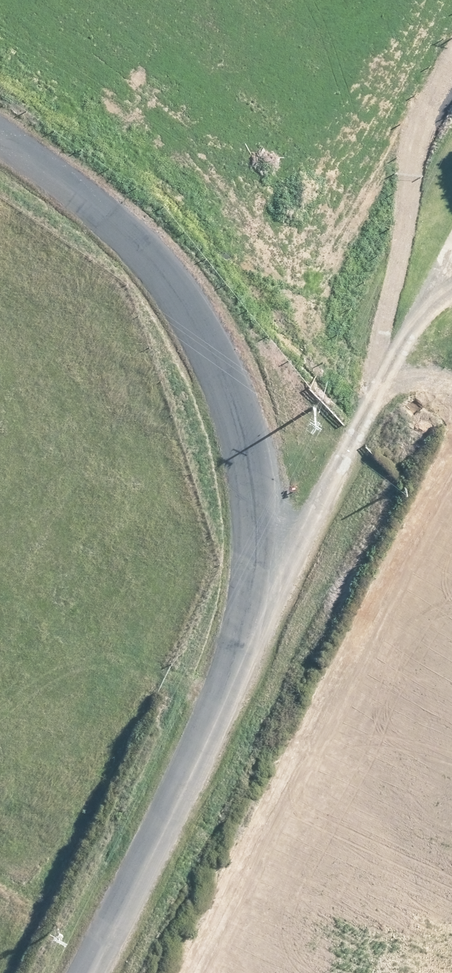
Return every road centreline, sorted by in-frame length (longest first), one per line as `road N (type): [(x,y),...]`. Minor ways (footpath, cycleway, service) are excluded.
road 1 (unclassified): [(243,615),(249,483),(222,378),(152,258),(0,134)]
road 2 (residential): [(243,615),(310,532),(451,254)]
road 3 (unclassified): [(93,972),(200,760),(243,615)]

